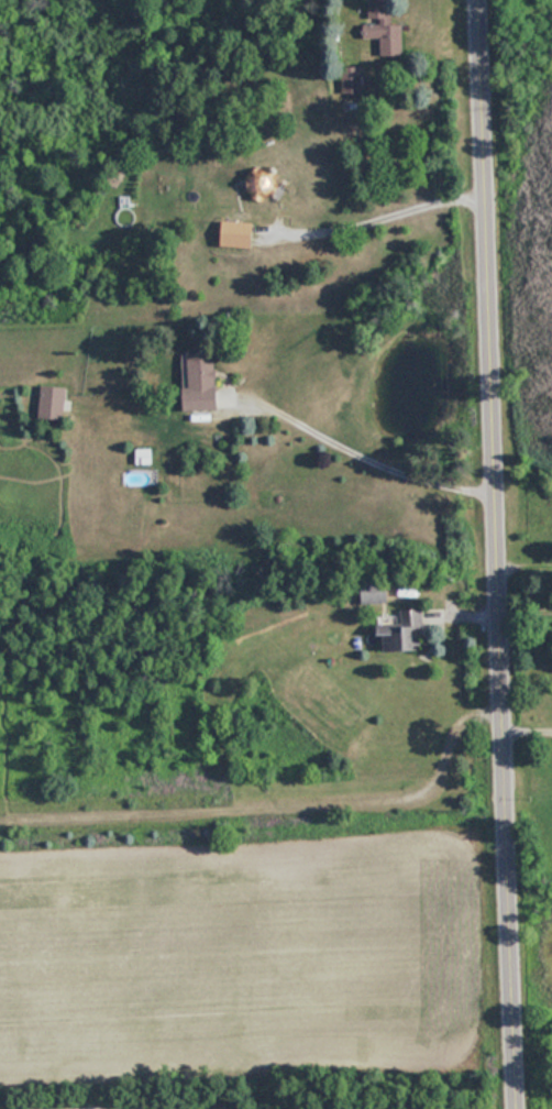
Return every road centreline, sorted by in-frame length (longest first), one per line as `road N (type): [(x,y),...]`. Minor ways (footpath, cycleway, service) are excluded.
road 1 (residential): [(523,1108),(482,0)]

